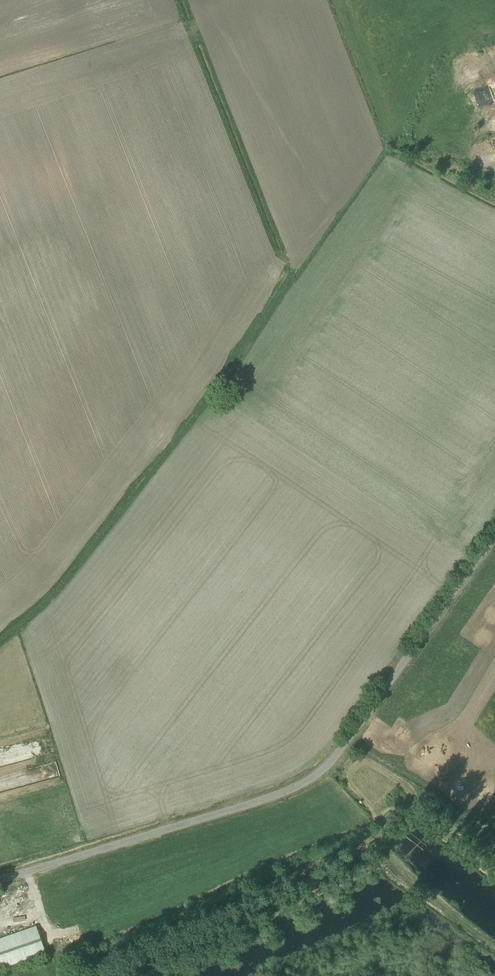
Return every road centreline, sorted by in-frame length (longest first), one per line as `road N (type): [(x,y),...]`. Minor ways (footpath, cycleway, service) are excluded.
road 1 (unclassified): [(0,879),(309,783),(336,756),(494,524)]

